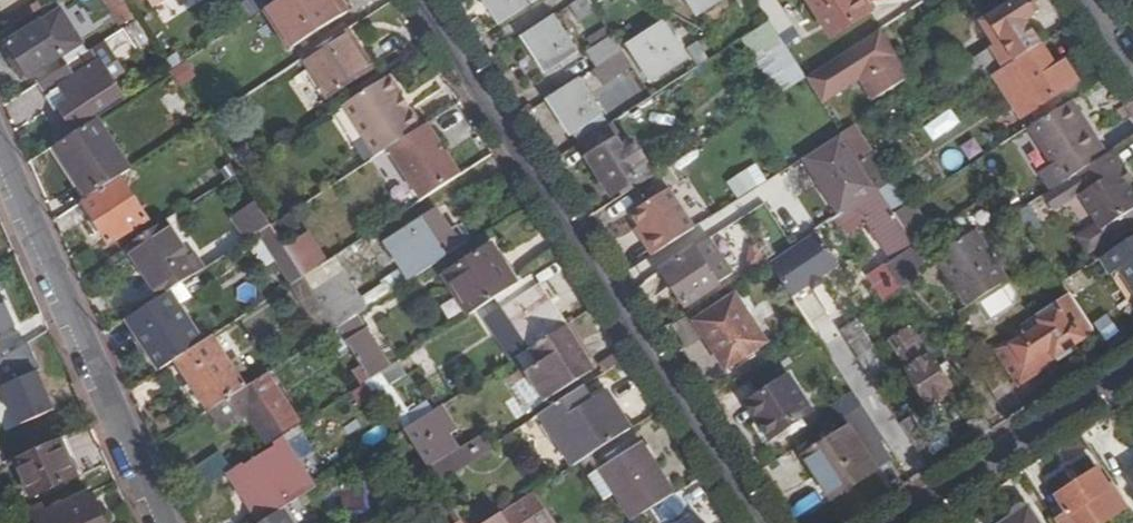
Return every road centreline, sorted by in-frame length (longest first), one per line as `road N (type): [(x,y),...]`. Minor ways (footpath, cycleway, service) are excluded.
road 1 (residential): [(766,522),(429,0)]
road 2 (residential): [(161,522),(0,165)]
road 3 (residential): [(1132,370),(892,522)]

